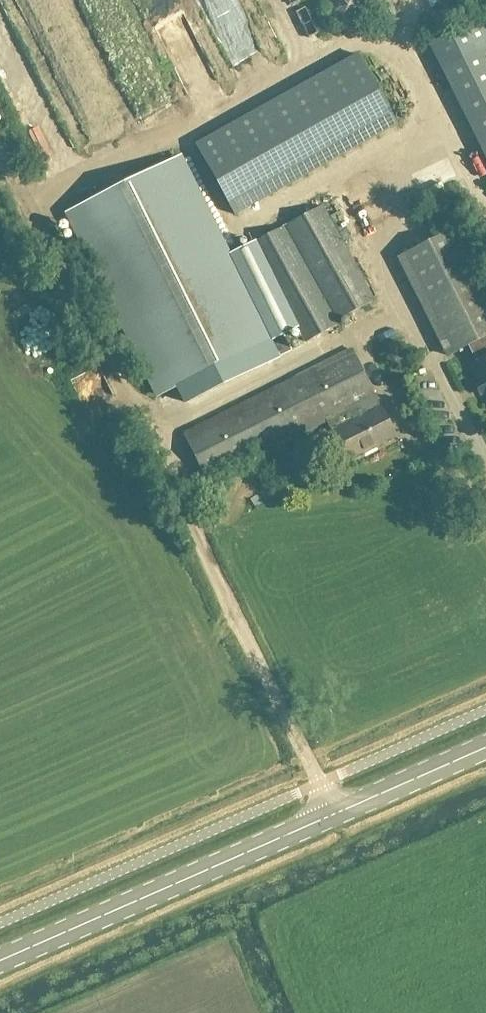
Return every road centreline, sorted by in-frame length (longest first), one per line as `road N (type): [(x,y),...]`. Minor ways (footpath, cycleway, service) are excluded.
road 1 (unclassified): [(335,817),(67,287)]
road 2 (secondary): [(0,962),(335,817)]
road 3 (secondary): [(335,817),(485,750)]
road 4 (track): [(0,155),(67,287)]

